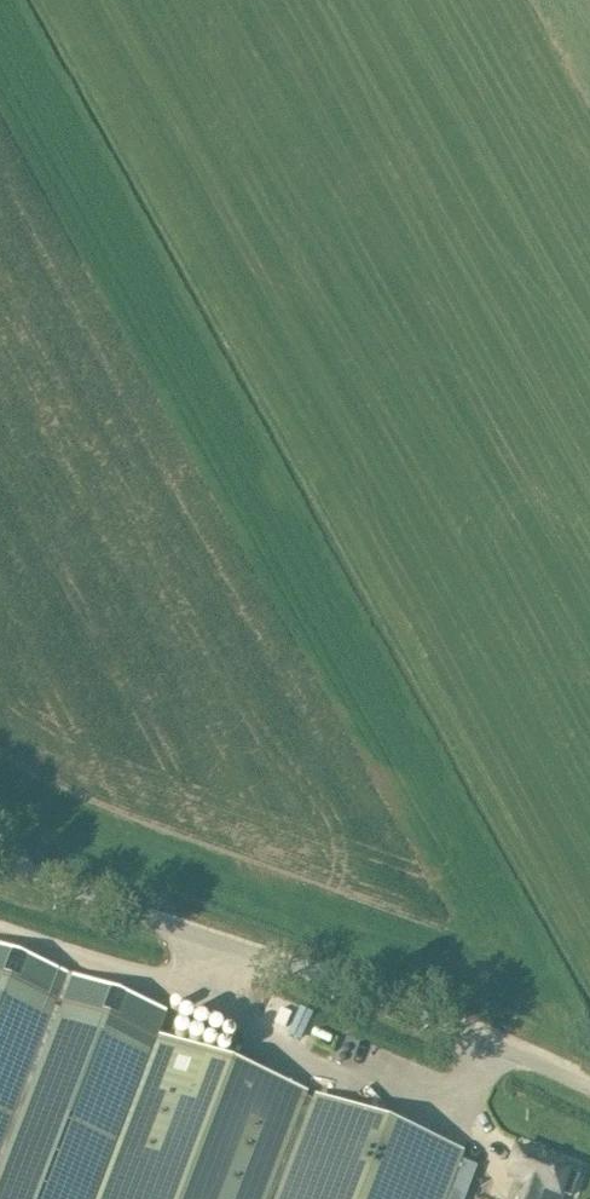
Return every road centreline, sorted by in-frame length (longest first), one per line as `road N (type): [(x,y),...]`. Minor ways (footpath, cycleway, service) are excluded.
road 1 (unclassified): [(589,1086),(441,1019),(139,915),(0,854)]

